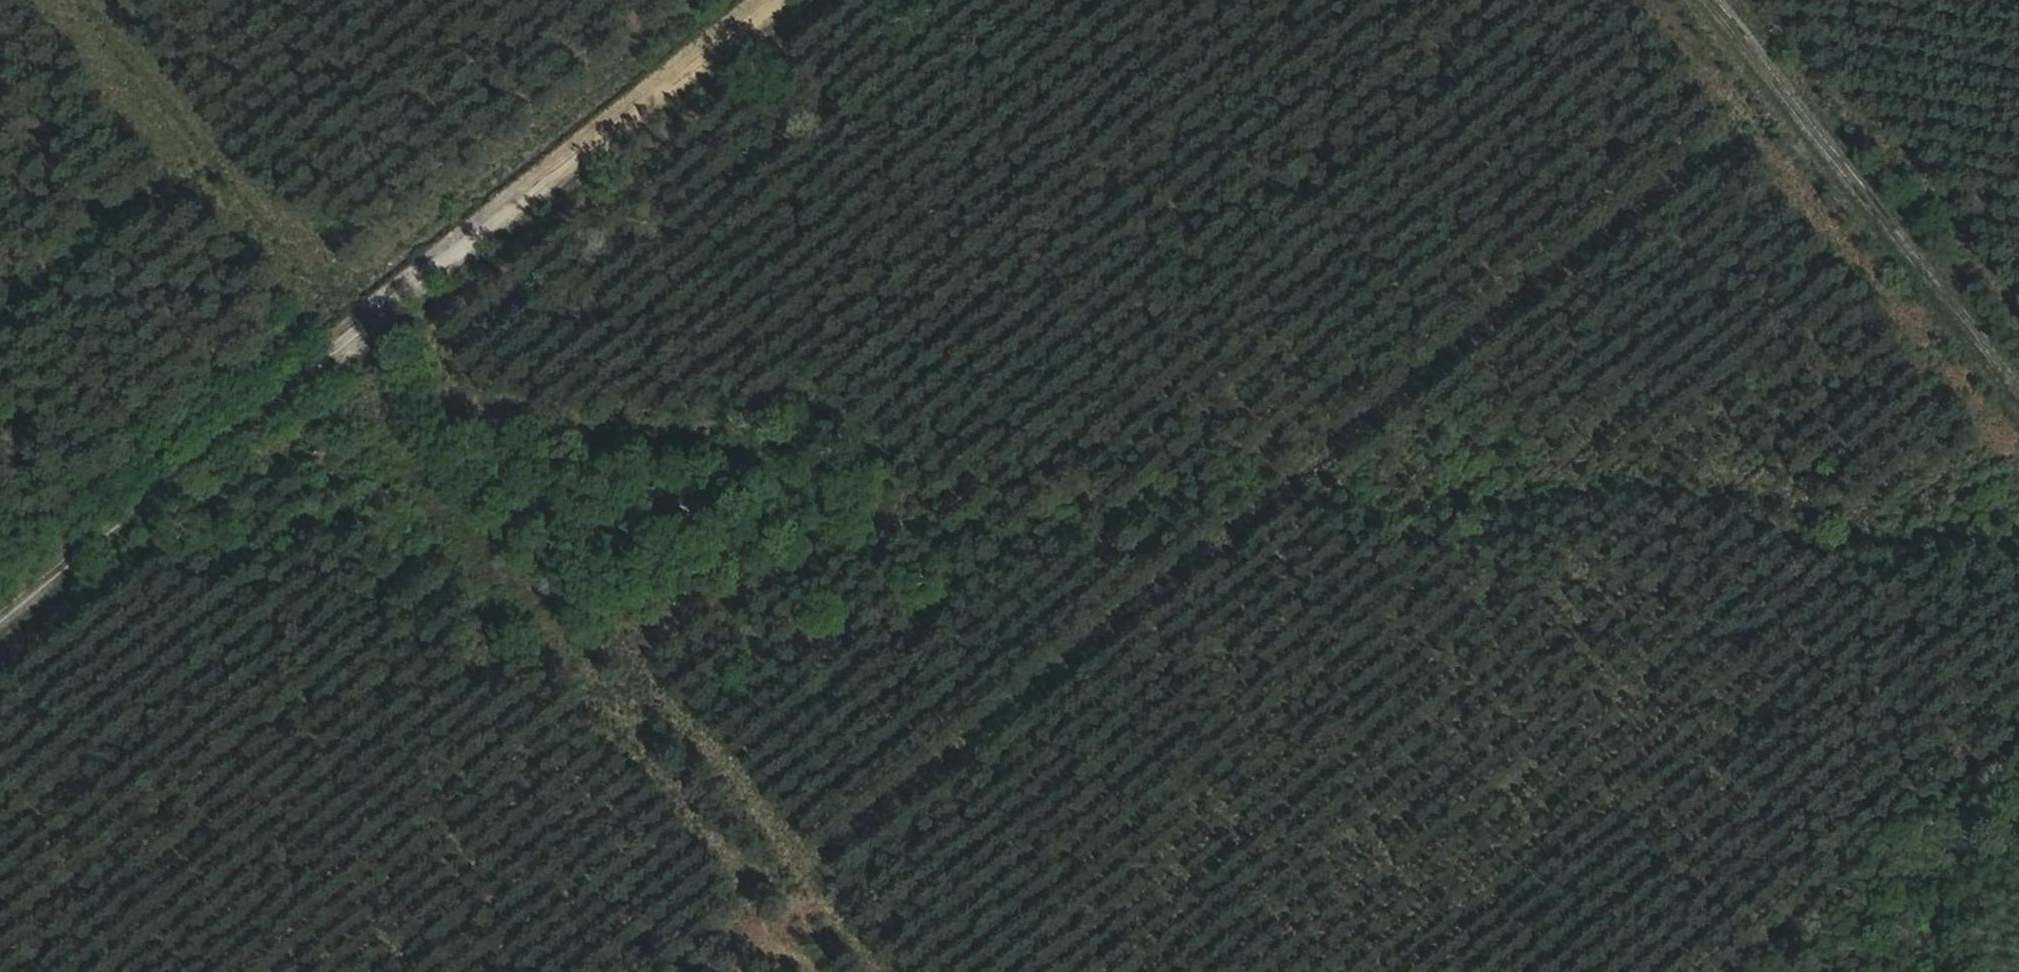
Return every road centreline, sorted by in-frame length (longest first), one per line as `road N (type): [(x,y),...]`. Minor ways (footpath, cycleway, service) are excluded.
road 1 (track): [(793,0),(0,631)]
road 2 (track): [(1724,0),(2018,371)]

